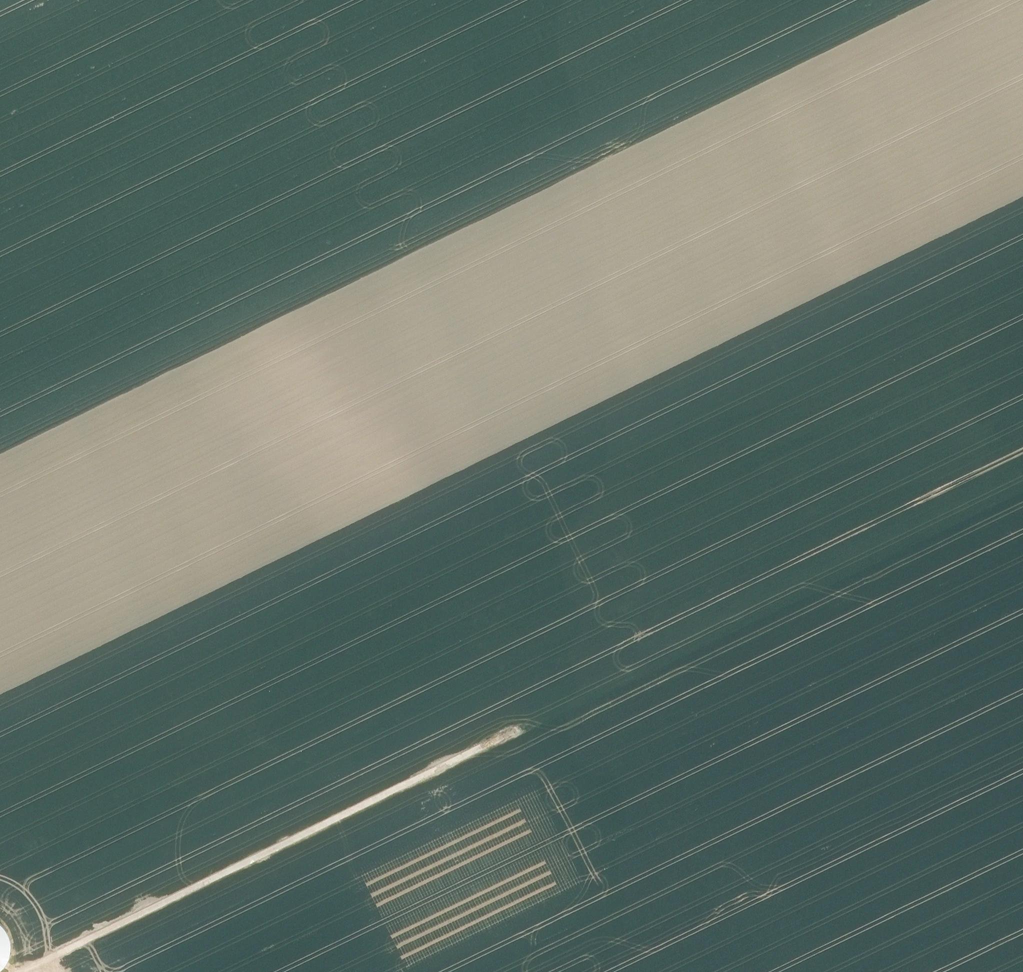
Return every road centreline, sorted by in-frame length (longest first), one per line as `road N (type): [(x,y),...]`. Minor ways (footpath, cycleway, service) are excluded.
road 1 (track): [(19,971),(524,726)]

